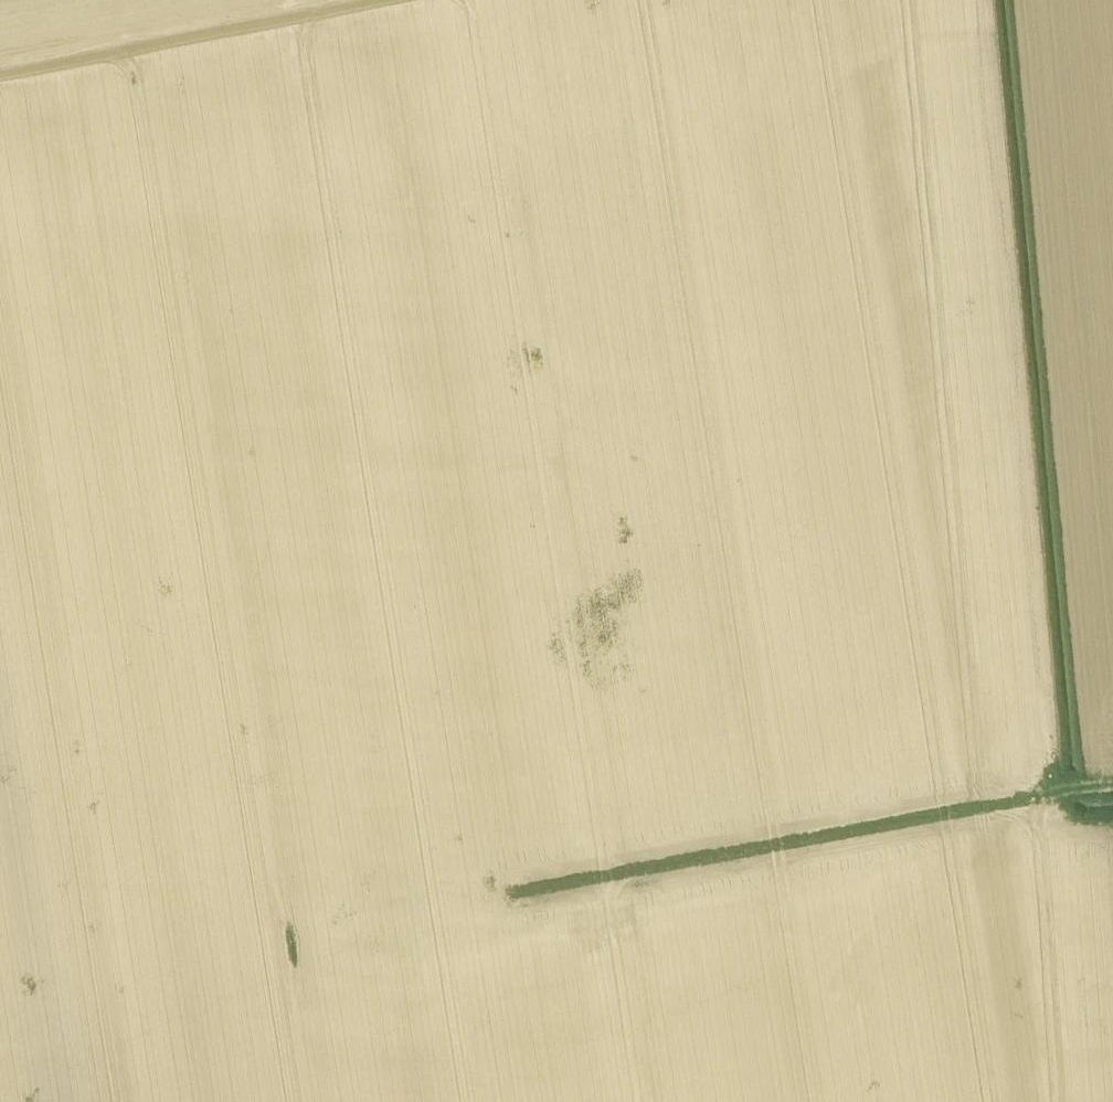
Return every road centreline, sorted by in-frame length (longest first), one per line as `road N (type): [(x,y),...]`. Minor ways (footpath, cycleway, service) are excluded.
road 1 (track): [(999,0),(1080,779),(1112,779)]
road 2 (track): [(1080,779),(527,891)]

